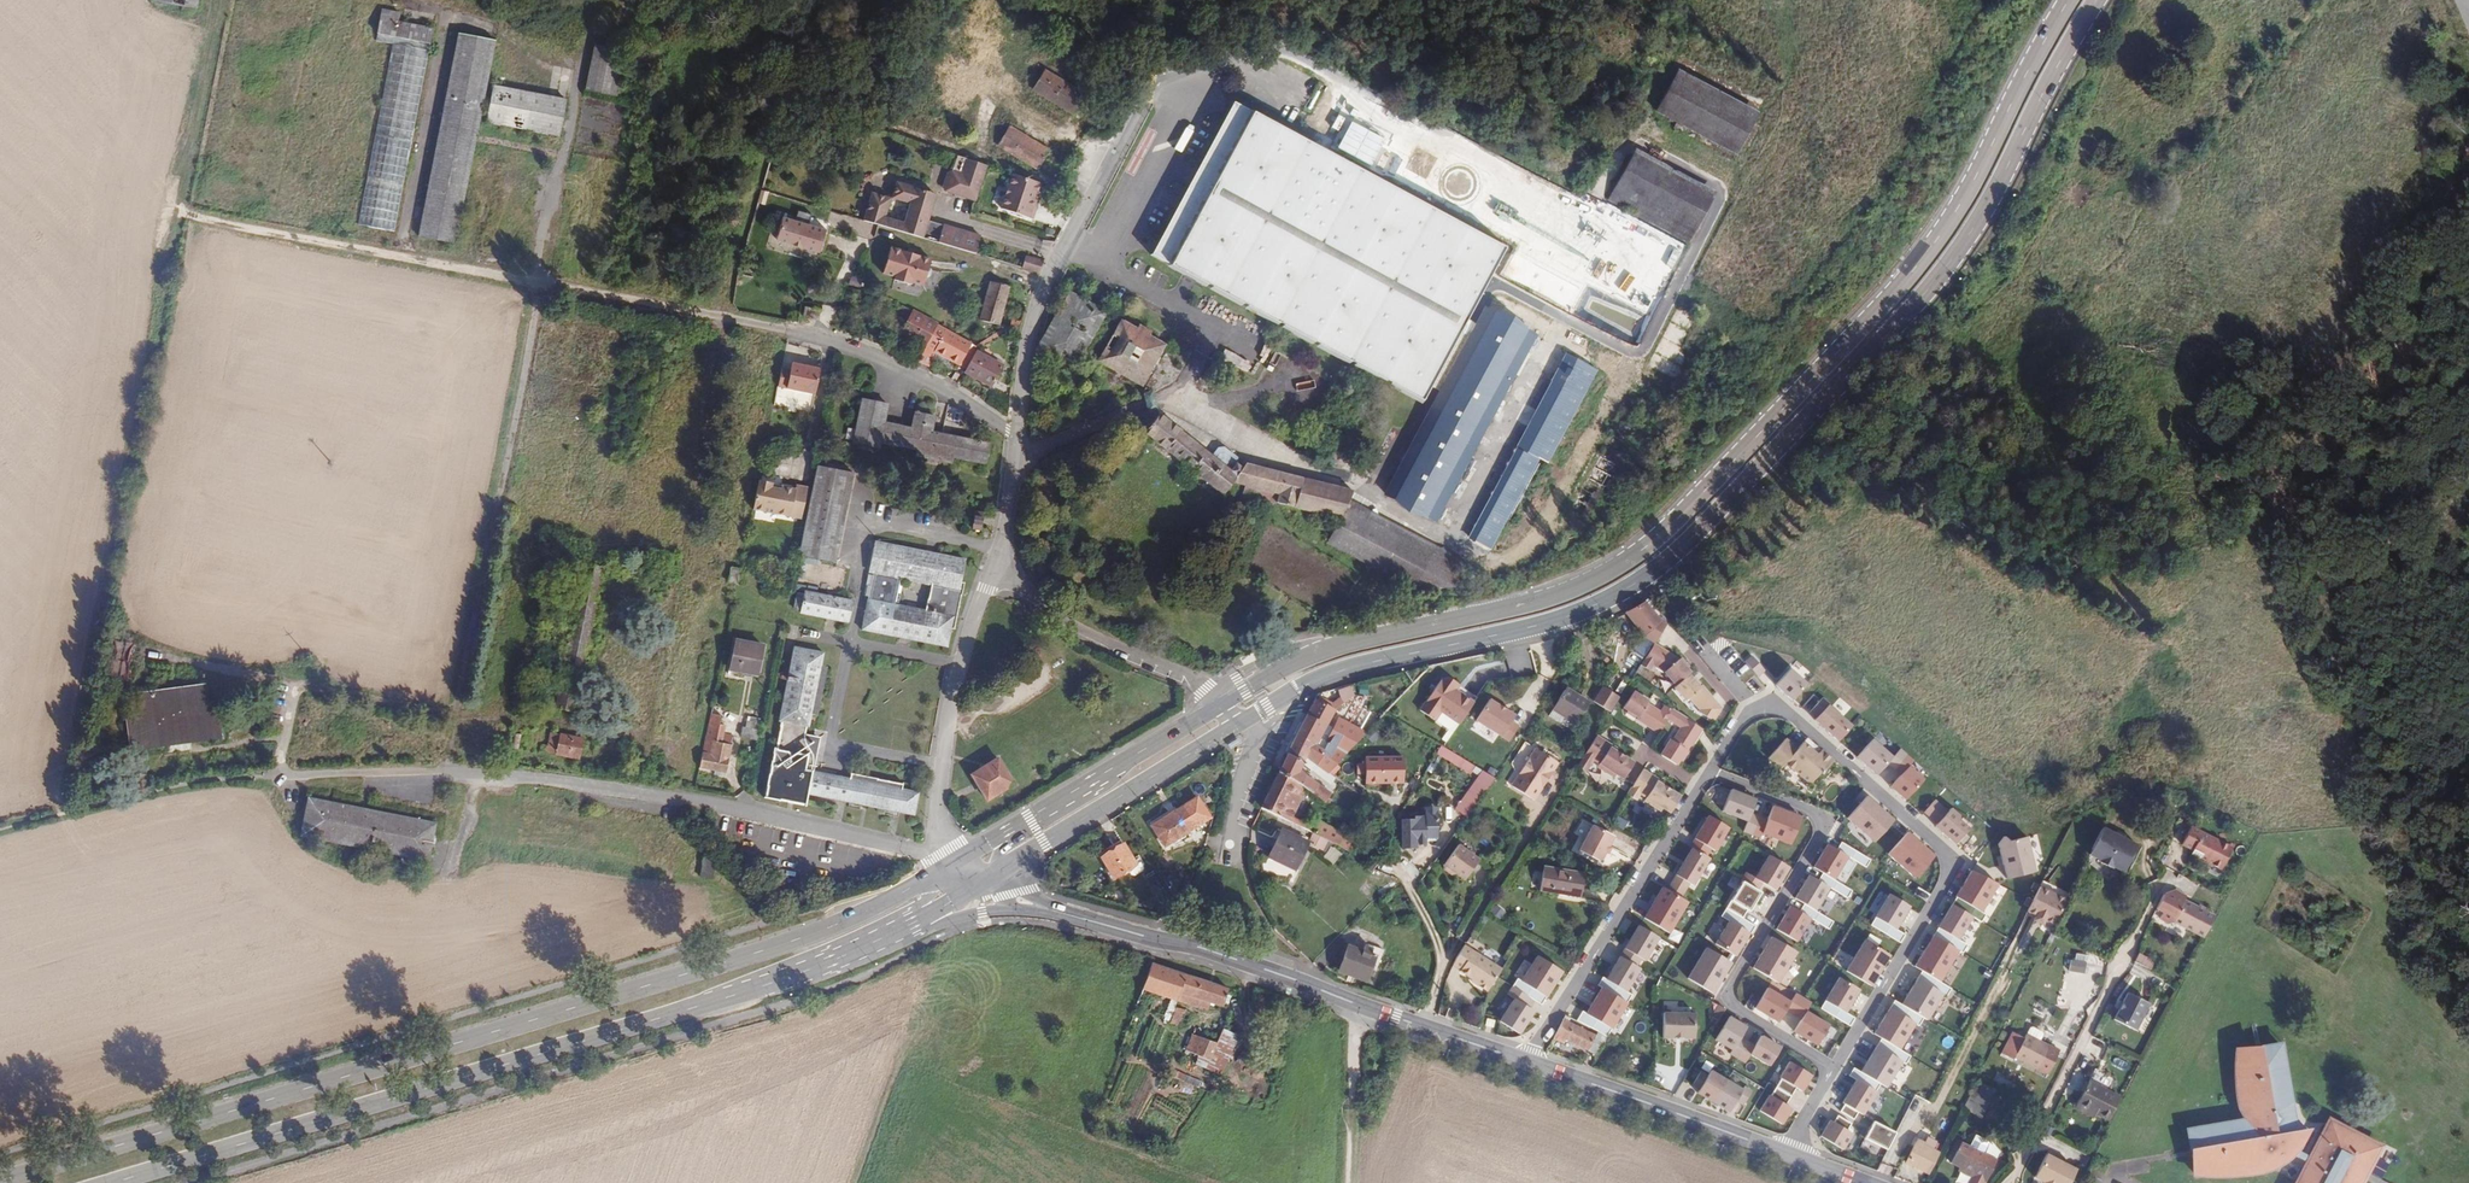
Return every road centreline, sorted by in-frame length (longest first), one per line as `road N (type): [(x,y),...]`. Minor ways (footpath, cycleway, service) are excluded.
road 1 (secondary): [(1243,722),(1342,670),(1574,614),(1667,560),(1924,296),(1986,208),(2096,0)]
road 2 (secondary): [(2070,0),(1959,209),(1907,277),(1674,526),(1573,591),(1328,648),(1221,705)]
road 3 (secondary): [(958,861),(795,940),(0,1182)]
road 4 (unclassified): [(298,684),(280,776),(449,770),(741,812),(946,857)]
road 5 (secondary): [(123,1182),(803,972)]
road 6 (residential): [(1708,771),(1743,714),(1789,708),(1938,842),(1950,864),(1836,1067)]
road 7 (unclassified): [(1018,431),(863,351),(720,313),(543,286)]
road 8 (unclassified): [(1195,11),(1042,280),(1018,431)]
road 9 (track): [(1097,184),(855,105),(677,16)]
road 10 (residential): [(1708,771),(1814,814),(1821,824),(1730,998),(1836,1067)]
road 11 (residential): [(803,972),(987,911),(1034,911),(1144,936)]
road 12 (residential): [(1526,1061),(1708,771)]
road 13 (secondary): [(1221,705),(958,861)]
road 14 (residential): [(1429,1029),(1226,956),(1144,936)]
road 15 (unclassified): [(994,574),(976,600),(941,765),(946,857)]
road 16 (residential): [(1792,1156),(1526,1061)]
road 17 (secondary): [(1003,869),(1243,722)]
road 18 (unclassified): [(1221,705),(1178,675),(1065,626),(994,574)]
road 19 (secondary): [(803,972),(912,923),(1003,869)]
road 20 (residential): [(1144,936),(1042,901),(1003,869)]
road 21 (residential): [(1408,881),(1444,975),(1429,1029)]
road 22 (unclassified): [(1018,431),(994,574)]
road 23 (residential): [(1243,722),(1245,764),(1228,853)]

